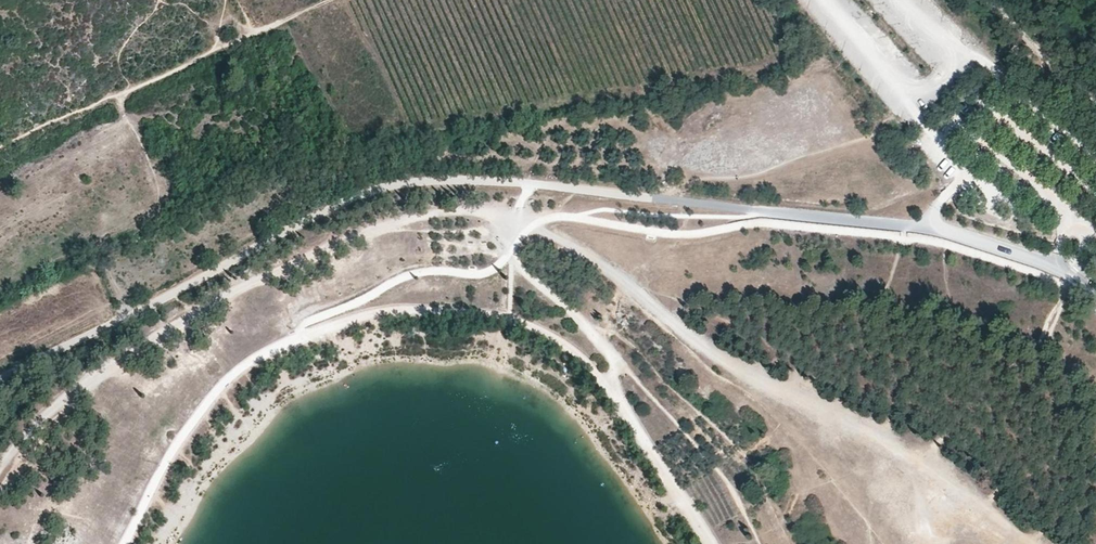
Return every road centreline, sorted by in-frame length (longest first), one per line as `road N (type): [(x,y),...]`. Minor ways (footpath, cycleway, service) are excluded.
road 1 (track): [(711,543),(596,371),(541,330),(509,319),(414,311),(368,312),(299,336),(238,372),(167,460),(124,543)]
road 2 (track): [(1034,543),(920,453),(710,352),(625,282),(546,237),(511,234),(511,256)]
road 3 (track): [(0,469),(115,363),(243,289),(432,214),(515,216),(511,234)]
road 4 (track): [(511,256),(623,364),(610,390)]
road 5 (track): [(974,0),(1095,101)]

